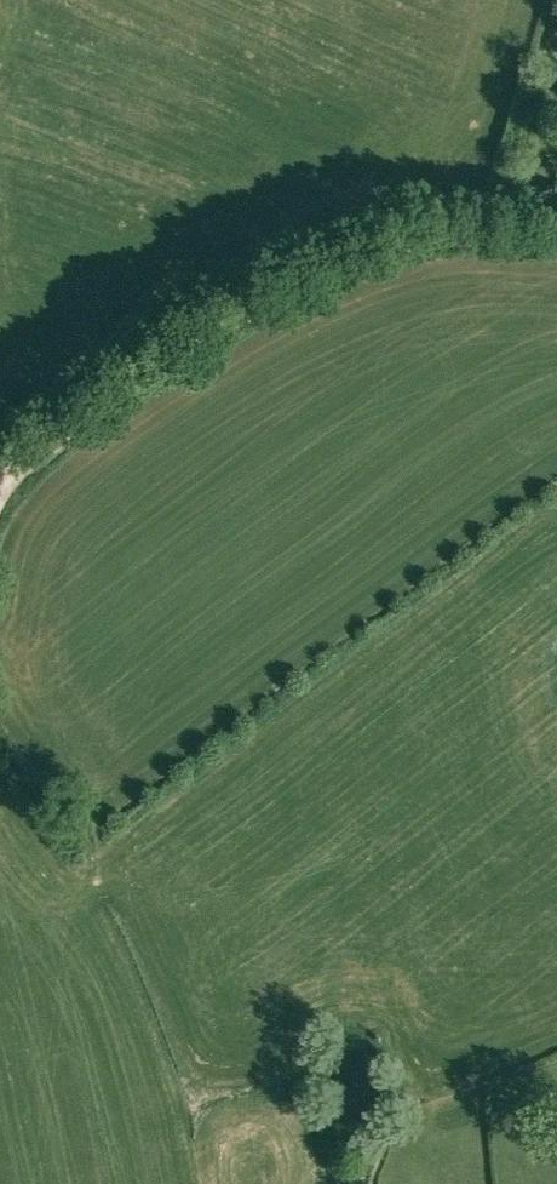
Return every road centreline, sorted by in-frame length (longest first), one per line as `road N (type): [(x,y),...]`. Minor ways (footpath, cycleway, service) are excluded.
road 1 (track): [(556,247),(399,244),(292,280),(182,334),(0,481)]

